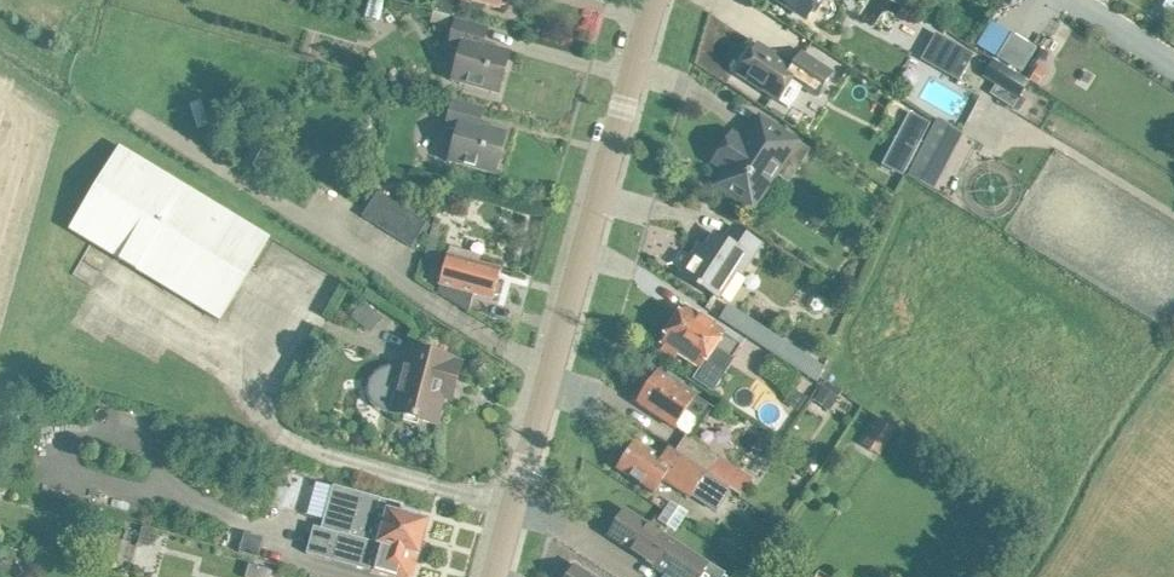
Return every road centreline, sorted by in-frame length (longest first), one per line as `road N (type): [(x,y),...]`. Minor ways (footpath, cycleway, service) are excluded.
road 1 (residential): [(494,576),(654,0)]

